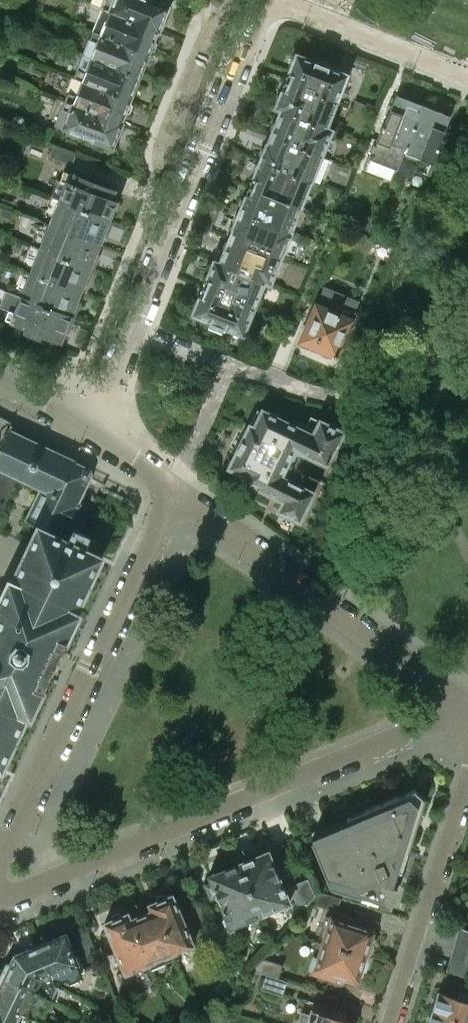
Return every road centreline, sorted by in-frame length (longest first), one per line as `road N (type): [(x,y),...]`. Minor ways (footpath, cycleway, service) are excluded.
road 1 (residential): [(467,718),(396,735),(23,890),(0,890)]
road 2 (residential): [(172,492),(0,857)]
road 3 (residential): [(172,492),(467,713)]
road 4 (residential): [(132,328),(266,2)]
road 5 (residential): [(387,1022),(467,772)]
road 6 (residential): [(266,2),(467,82)]
road 7 (residential): [(172,492),(234,367)]

